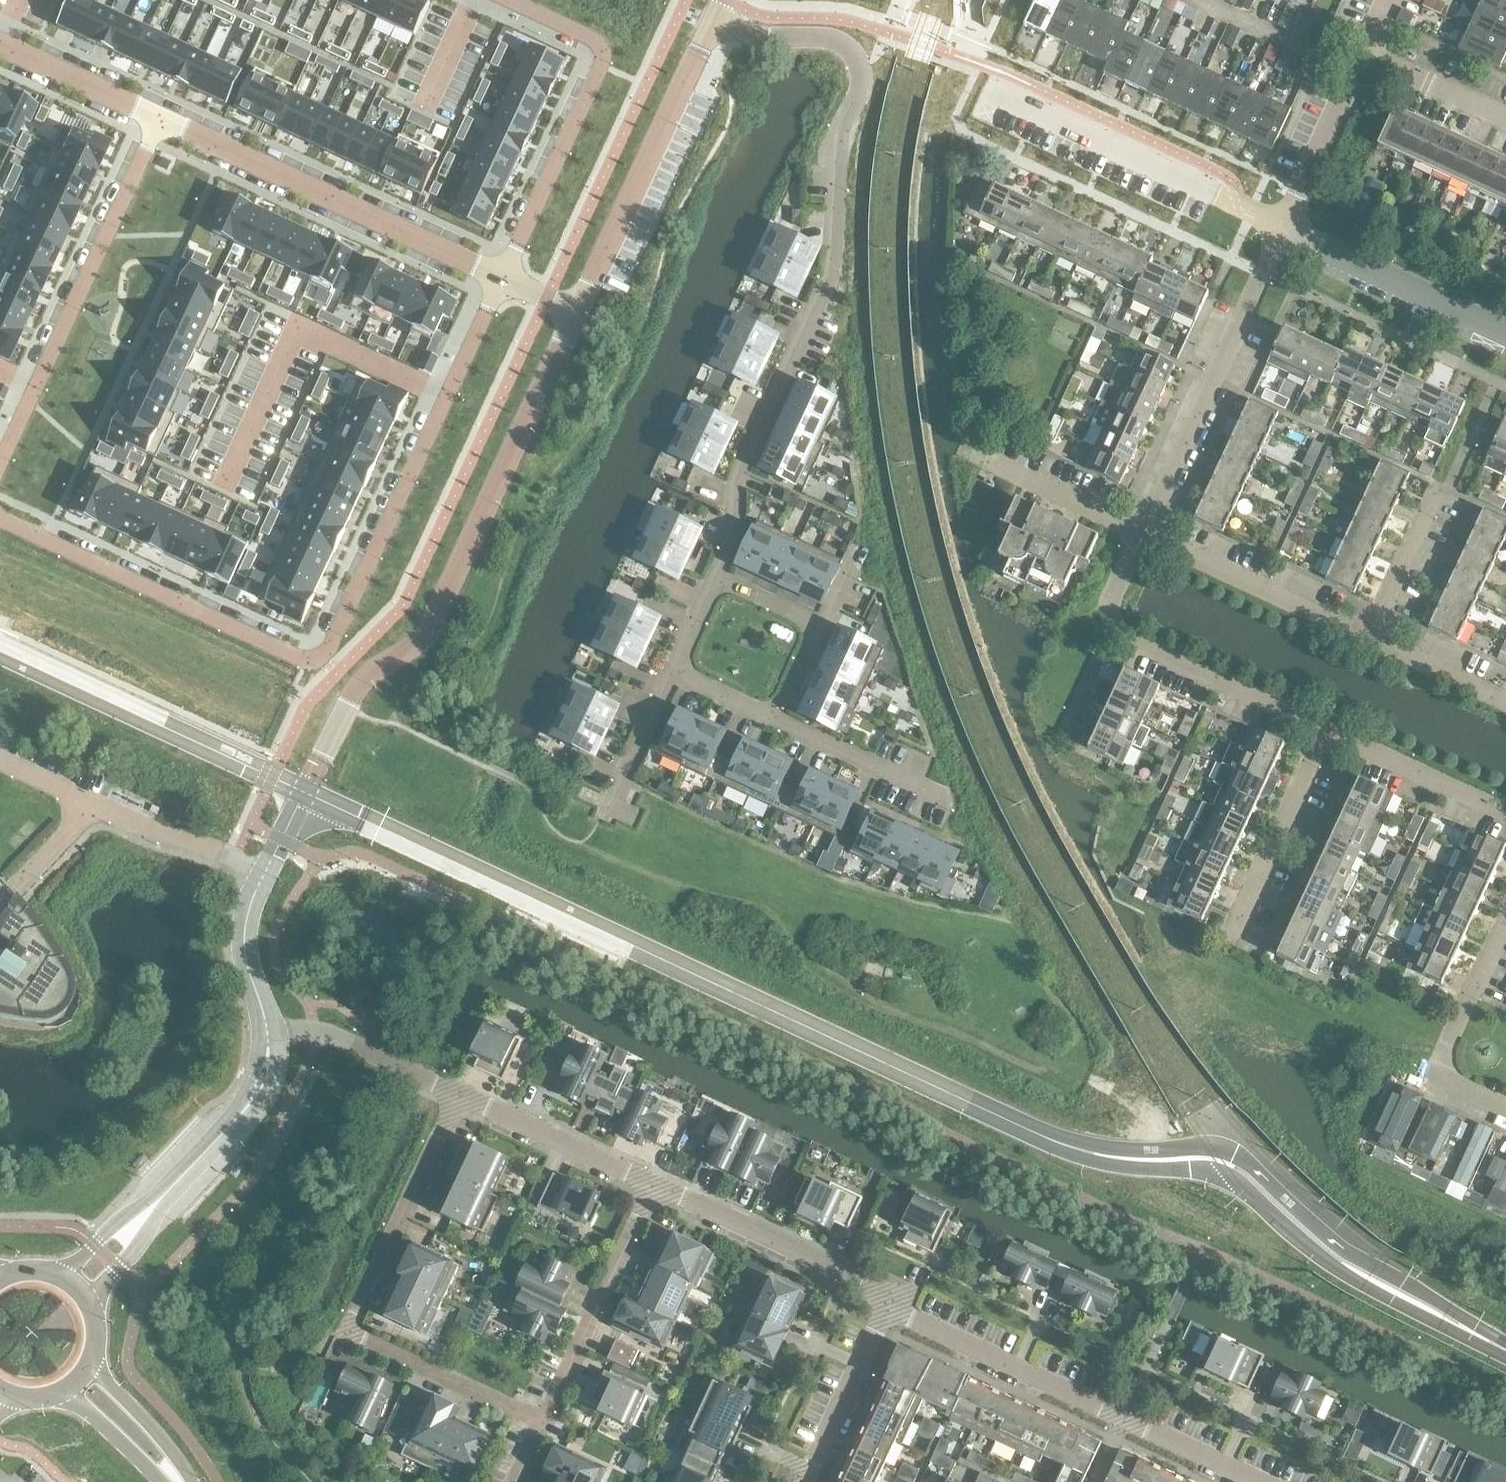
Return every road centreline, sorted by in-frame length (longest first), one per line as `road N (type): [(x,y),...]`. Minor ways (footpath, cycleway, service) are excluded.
road 1 (residential): [(500,274),(331,640),(315,652),(295,658),(0,519)]
road 2 (residential): [(714,24),(768,38),(831,39),(851,52),(860,71),(838,132),(831,270),(740,473),(732,535),(715,571)]
road 3 (residential): [(301,790),(354,681),(427,635),(580,311)]
road 4 (residential): [(460,1095),(347,1332),(542,1422)]
road 5 (residential): [(1261,1481),(891,1308)]
road 6 (residential): [(0,467),(160,119)]
road 7 (residential): [(160,119),(500,274)]
road 8 (residential): [(506,0),(602,49),(500,274)]
road 9 (residential): [(1139,533),(1282,227)]
road 10 (residential): [(1325,730),(1116,629),(1110,600),(1139,533)]
road 11 (residential): [(1282,227),(988,90)]
road 12 (residential): [(580,311),(714,24)]
road 13 (residential): [(261,879),(0,760)]
road 14 (residential): [(542,1422),(655,1187)]
road 15 (residential): [(889,1298),(655,1187)]
road 16 (residential): [(1373,640),(1139,533)]
road 17 (residential): [(715,571),(827,622),(777,736)]
road 18 (tertiary): [(1505,332),(1282,227)]
road 19 (residential): [(1505,1108),(1436,1075),(1505,923)]
road 20 (residential): [(1228,939),(1325,730)]
road 21 (residential): [(266,1030),(258,1090),(149,1215)]
road 22 (residential): [(655,1187),(460,1095)]
road 23 (residential): [(460,1095),(348,1041),(266,1030)]
road 24 (residential): [(1505,814),(1325,730)]
road 25 (residential): [(810,1481),(891,1308)]
road 26 (residential): [(1282,227),(1357,68)]
road 27 (residential): [(0,47),(160,119)]
road 28 (residential): [(1139,533),(991,466)]
road 29 (residential): [(1373,640),(1441,493)]
road 30 (residential): [(777,736),(924,802)]
road 31 (residential): [(1357,68),(1211,0)]
road 32 (residential): [(1505,127),(1360,62)]
road 33 (residential): [(261,879),(245,933),(266,1030)]
road 34 (secondary): [(182,1481),(169,1450),(91,1360)]
road 35 (residential): [(1373,640),(1505,701)]
road 36 (secondary): [(62,1392),(169,1481)]
road 37 (residential): [(715,571),(665,684)]
road 38 (residential): [(665,684),(777,736)]
road 39 (residential): [(665,684),(616,794)]

